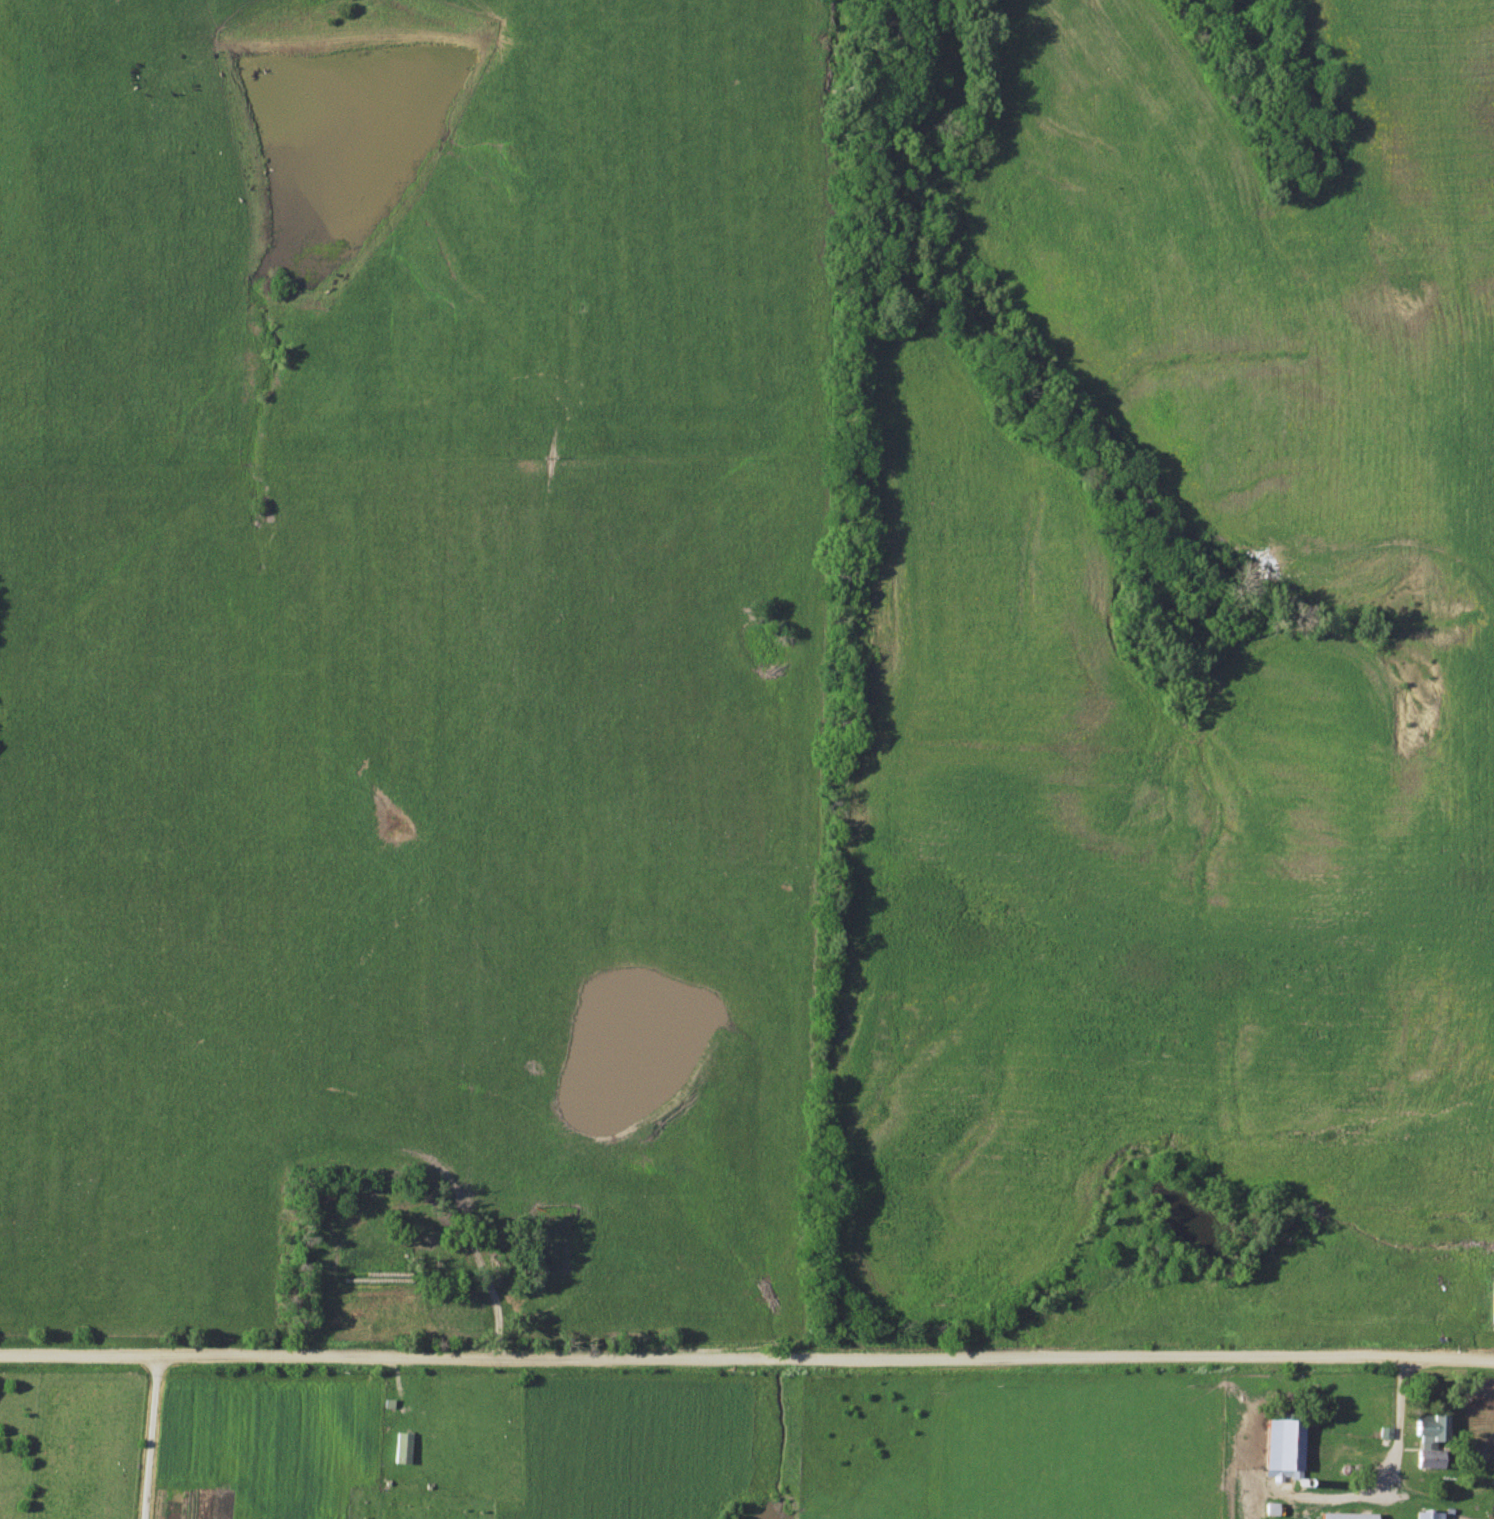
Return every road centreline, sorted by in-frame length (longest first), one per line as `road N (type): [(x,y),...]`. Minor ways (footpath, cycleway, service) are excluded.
road 1 (residential): [(0,1353),(1493,1357)]

